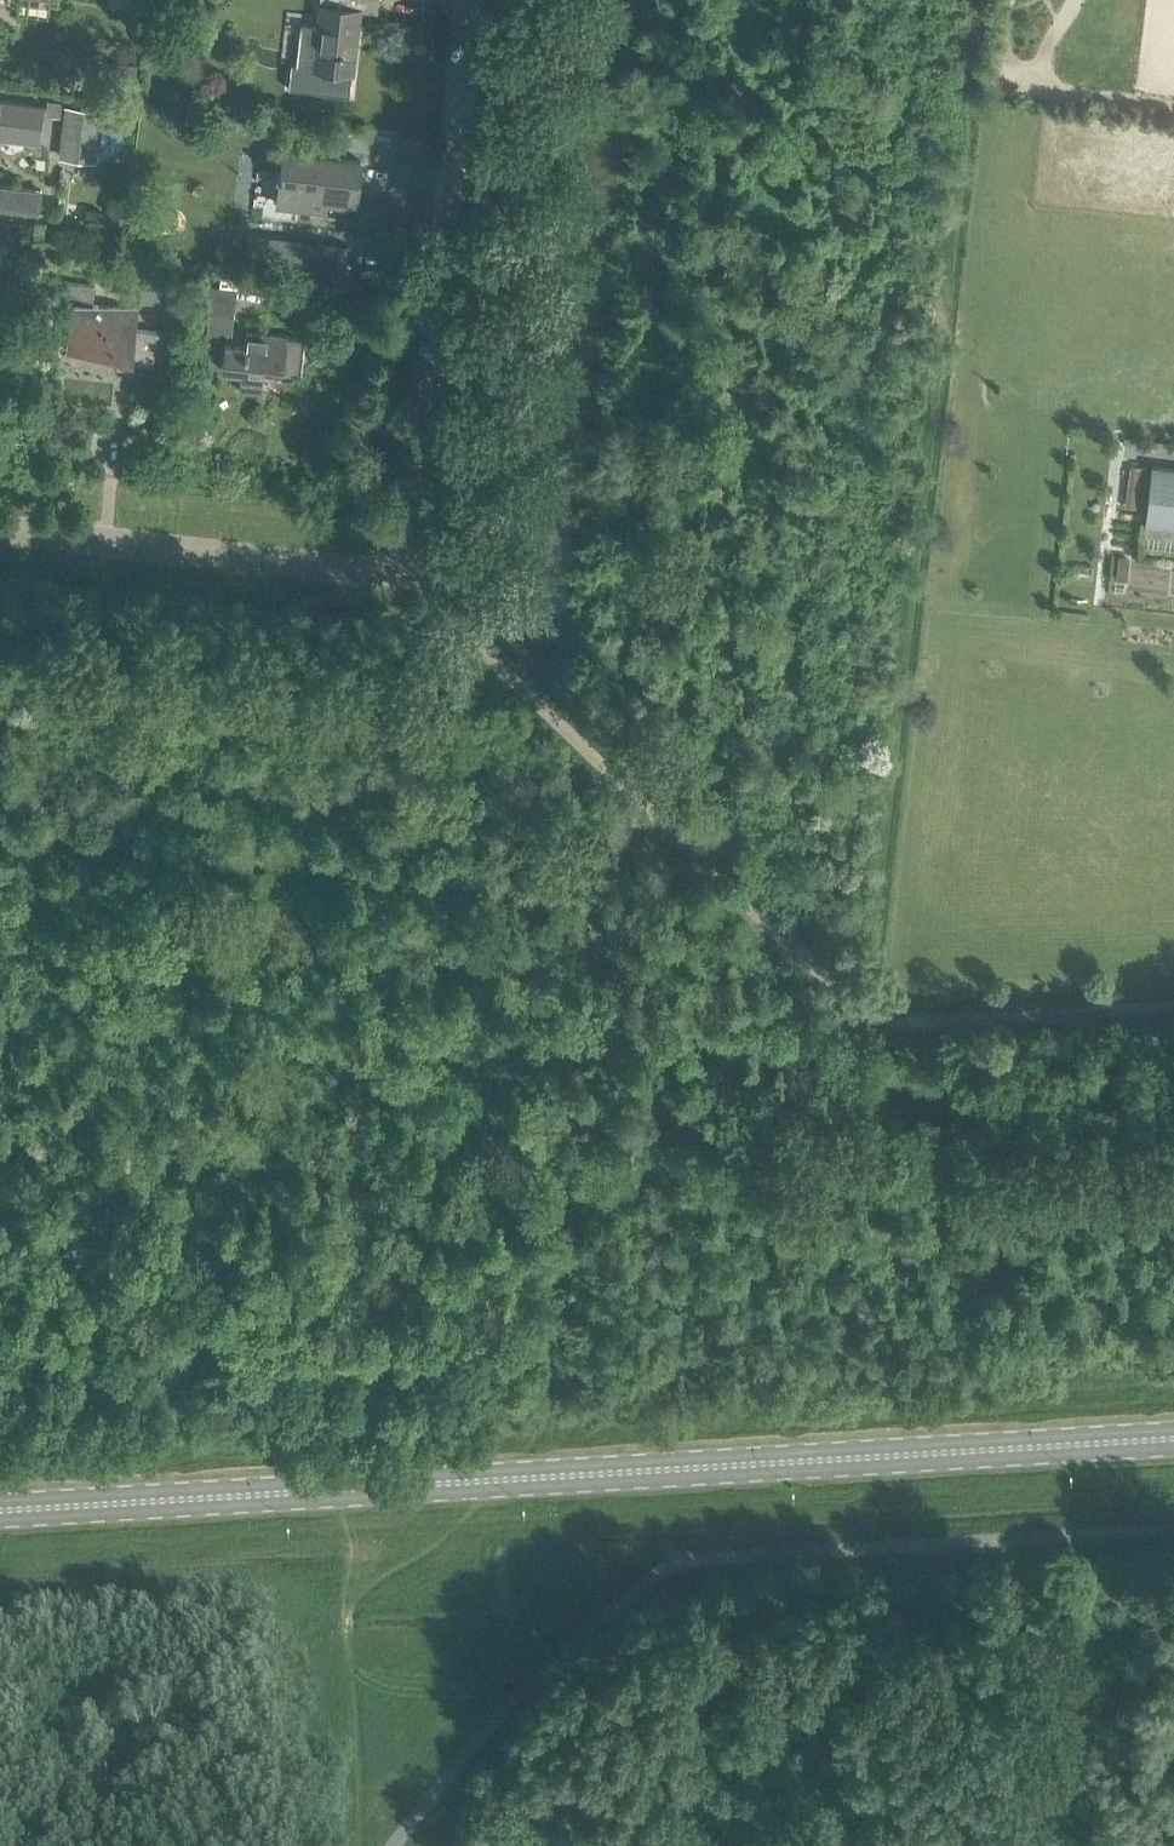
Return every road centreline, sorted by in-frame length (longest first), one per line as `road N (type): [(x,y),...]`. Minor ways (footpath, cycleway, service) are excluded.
road 1 (tertiary): [(0,1509),(1173,1437)]
road 2 (residential): [(474,0),(411,561),(399,574),(373,575),(0,531)]

